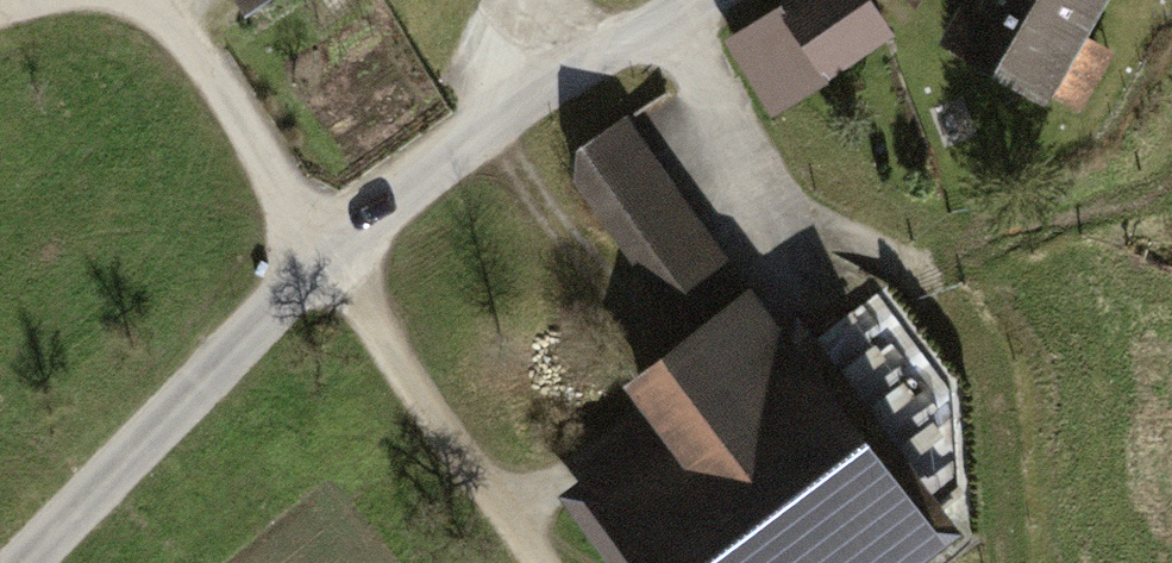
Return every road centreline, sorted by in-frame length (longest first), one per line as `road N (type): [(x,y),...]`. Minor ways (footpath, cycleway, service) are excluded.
road 1 (residential): [(23,562),(336,257),(526,103),(697,0)]
road 2 (track): [(541,562),(336,257)]
road 3 (track): [(161,0),(336,257)]

